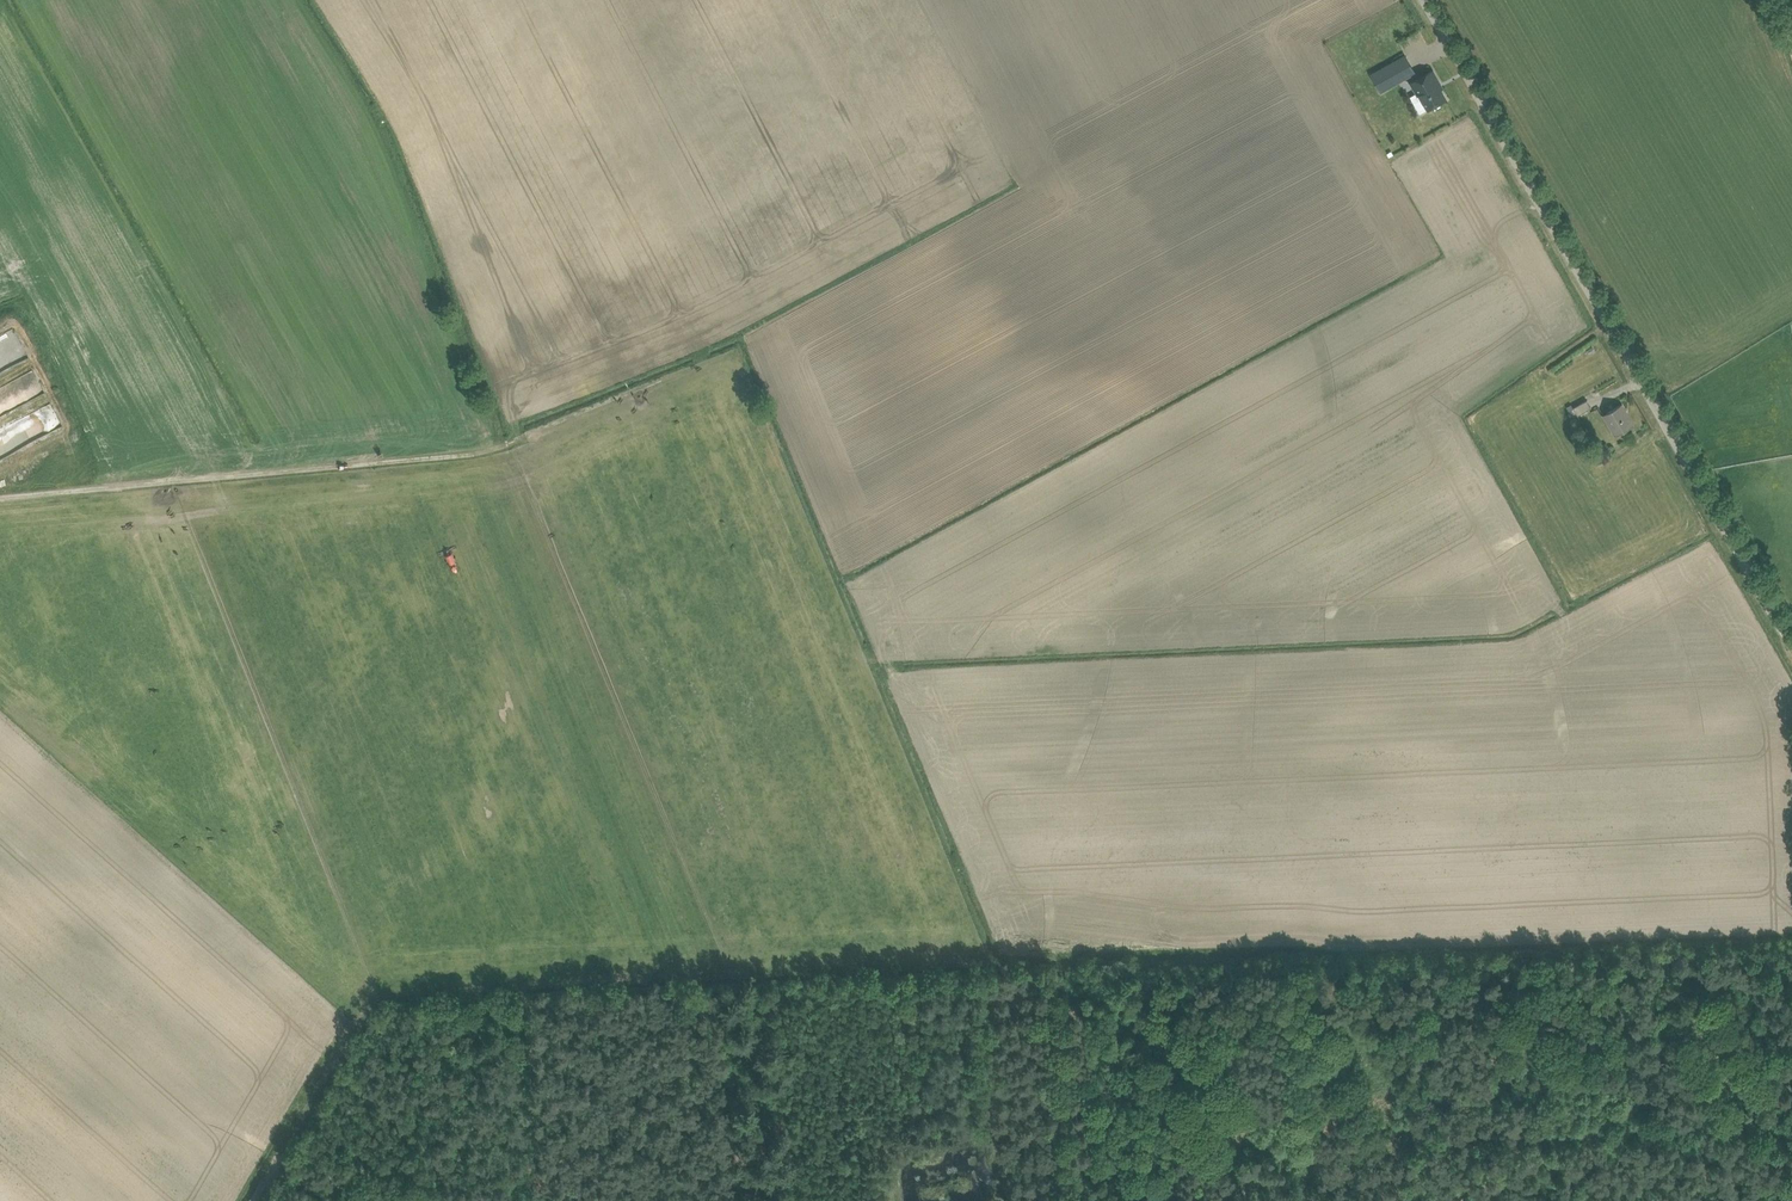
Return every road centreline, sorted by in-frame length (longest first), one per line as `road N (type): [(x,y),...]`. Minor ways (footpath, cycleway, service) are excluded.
road 1 (unclassified): [(1791,640),(1424,0)]

